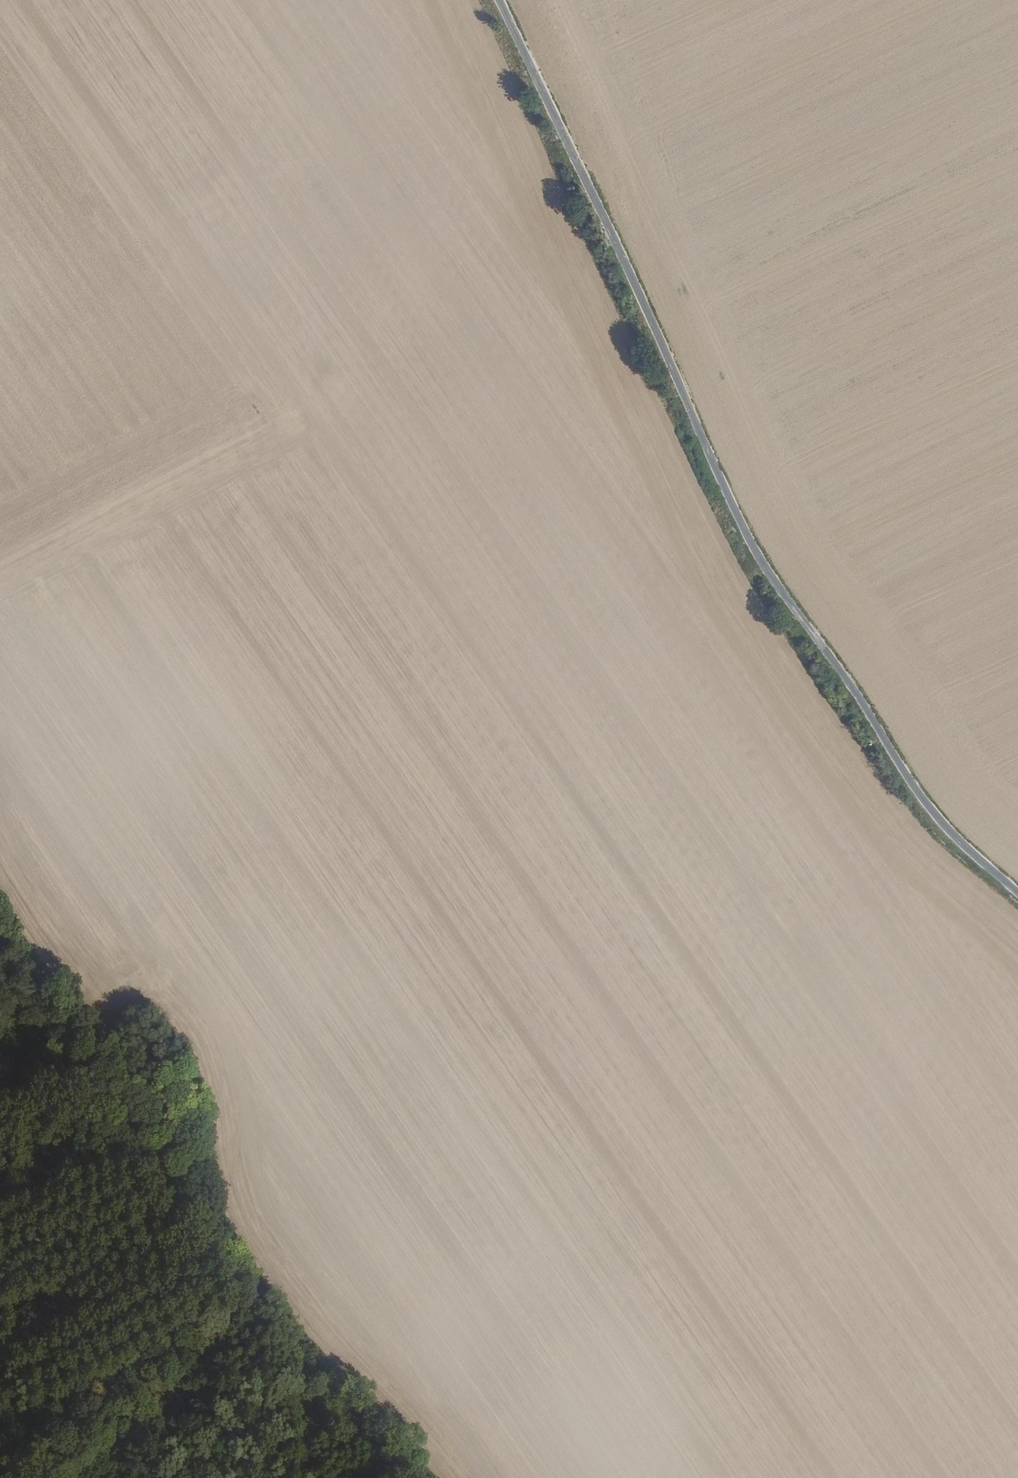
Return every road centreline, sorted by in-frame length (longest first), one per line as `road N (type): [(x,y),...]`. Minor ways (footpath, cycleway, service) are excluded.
road 1 (track): [(498,0),(769,576),(920,802),(951,842),(1017,893)]
road 2 (track): [(421,1477),(151,1168),(37,1016)]

